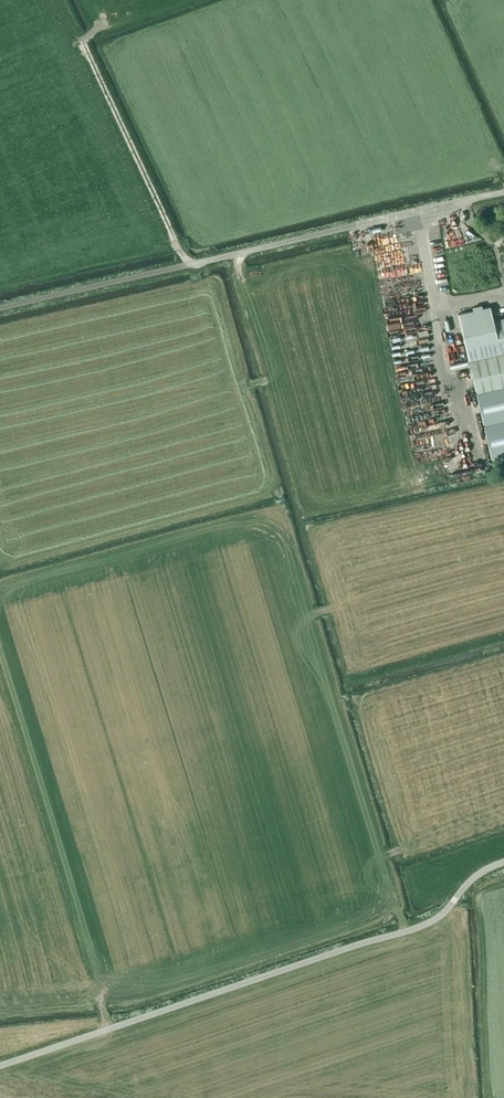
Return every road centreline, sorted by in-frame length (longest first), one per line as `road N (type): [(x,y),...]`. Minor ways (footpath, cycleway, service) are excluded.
road 1 (unclassified): [(0,1066),(411,930),(503,862)]
road 2 (unclassified): [(0,308),(503,192)]

